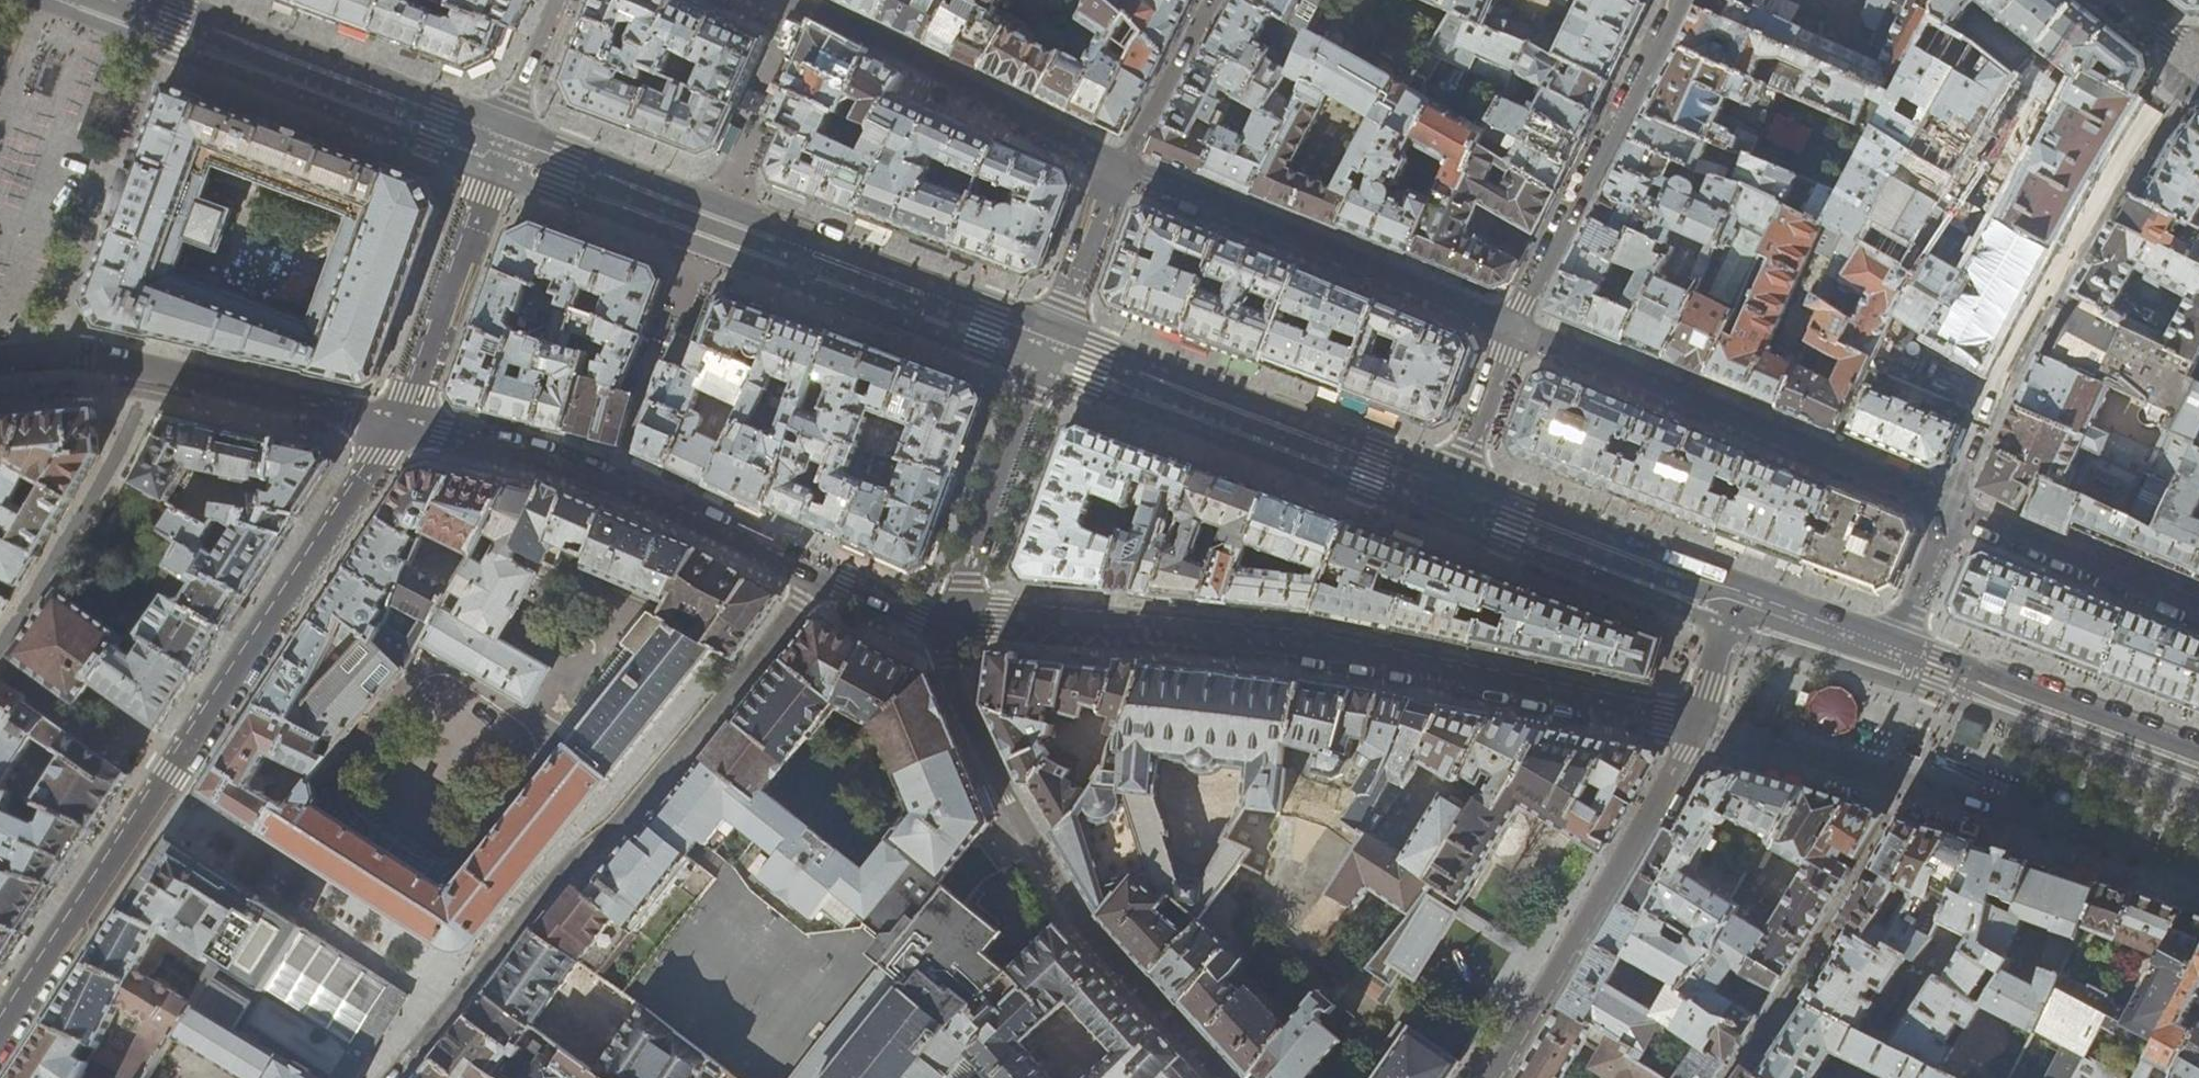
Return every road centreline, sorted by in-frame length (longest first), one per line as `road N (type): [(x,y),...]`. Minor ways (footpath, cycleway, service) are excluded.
road 1 (residential): [(954,620),(1304,648),(1698,722)]
road 2 (residential): [(0,1035),(399,426)]
road 3 (residential): [(399,426),(546,456),(821,576),(954,620)]
road 4 (residential): [(1058,329),(505,126)]
road 5 (residential): [(1225,1077),(1077,922),(957,691),(949,661),(954,620)]
road 6 (residential): [(2191,57),(2007,372),(1952,511)]
road 7 (residential): [(1903,642),(1459,476)]
road 8 (residential): [(1516,330),(1952,511)]
road 9 (residential): [(1120,170),(1516,330)]
road 10 (residential): [(1459,476),(1058,329)]
road 11 (residential): [(1698,722),(1489,1077)]
road 12 (residential): [(0,359),(87,355),(399,426)]
road 13 (residential): [(761,0),(829,20),(1120,170)]
road 14 (residential): [(1682,0),(1516,330)]
road 15 (residential): [(505,126),(164,0)]
road 16 (residential): [(2198,752),(1903,642)]
road 17 (residential): [(1903,642),(1897,662),(1737,606),(1698,722)]
road 18 (residential): [(399,426),(497,150)]
road 19 (residential): [(1952,511),(2198,609)]
road 20 (residential): [(1214,0),(1120,170)]
road 21 (residential): [(1120,170),(1058,329)]
road 22 (residential): [(1516,330),(1459,476)]
road 23 (residential): [(1952,511),(1903,642)]
road 24 (residential): [(559,0),(505,126)]

